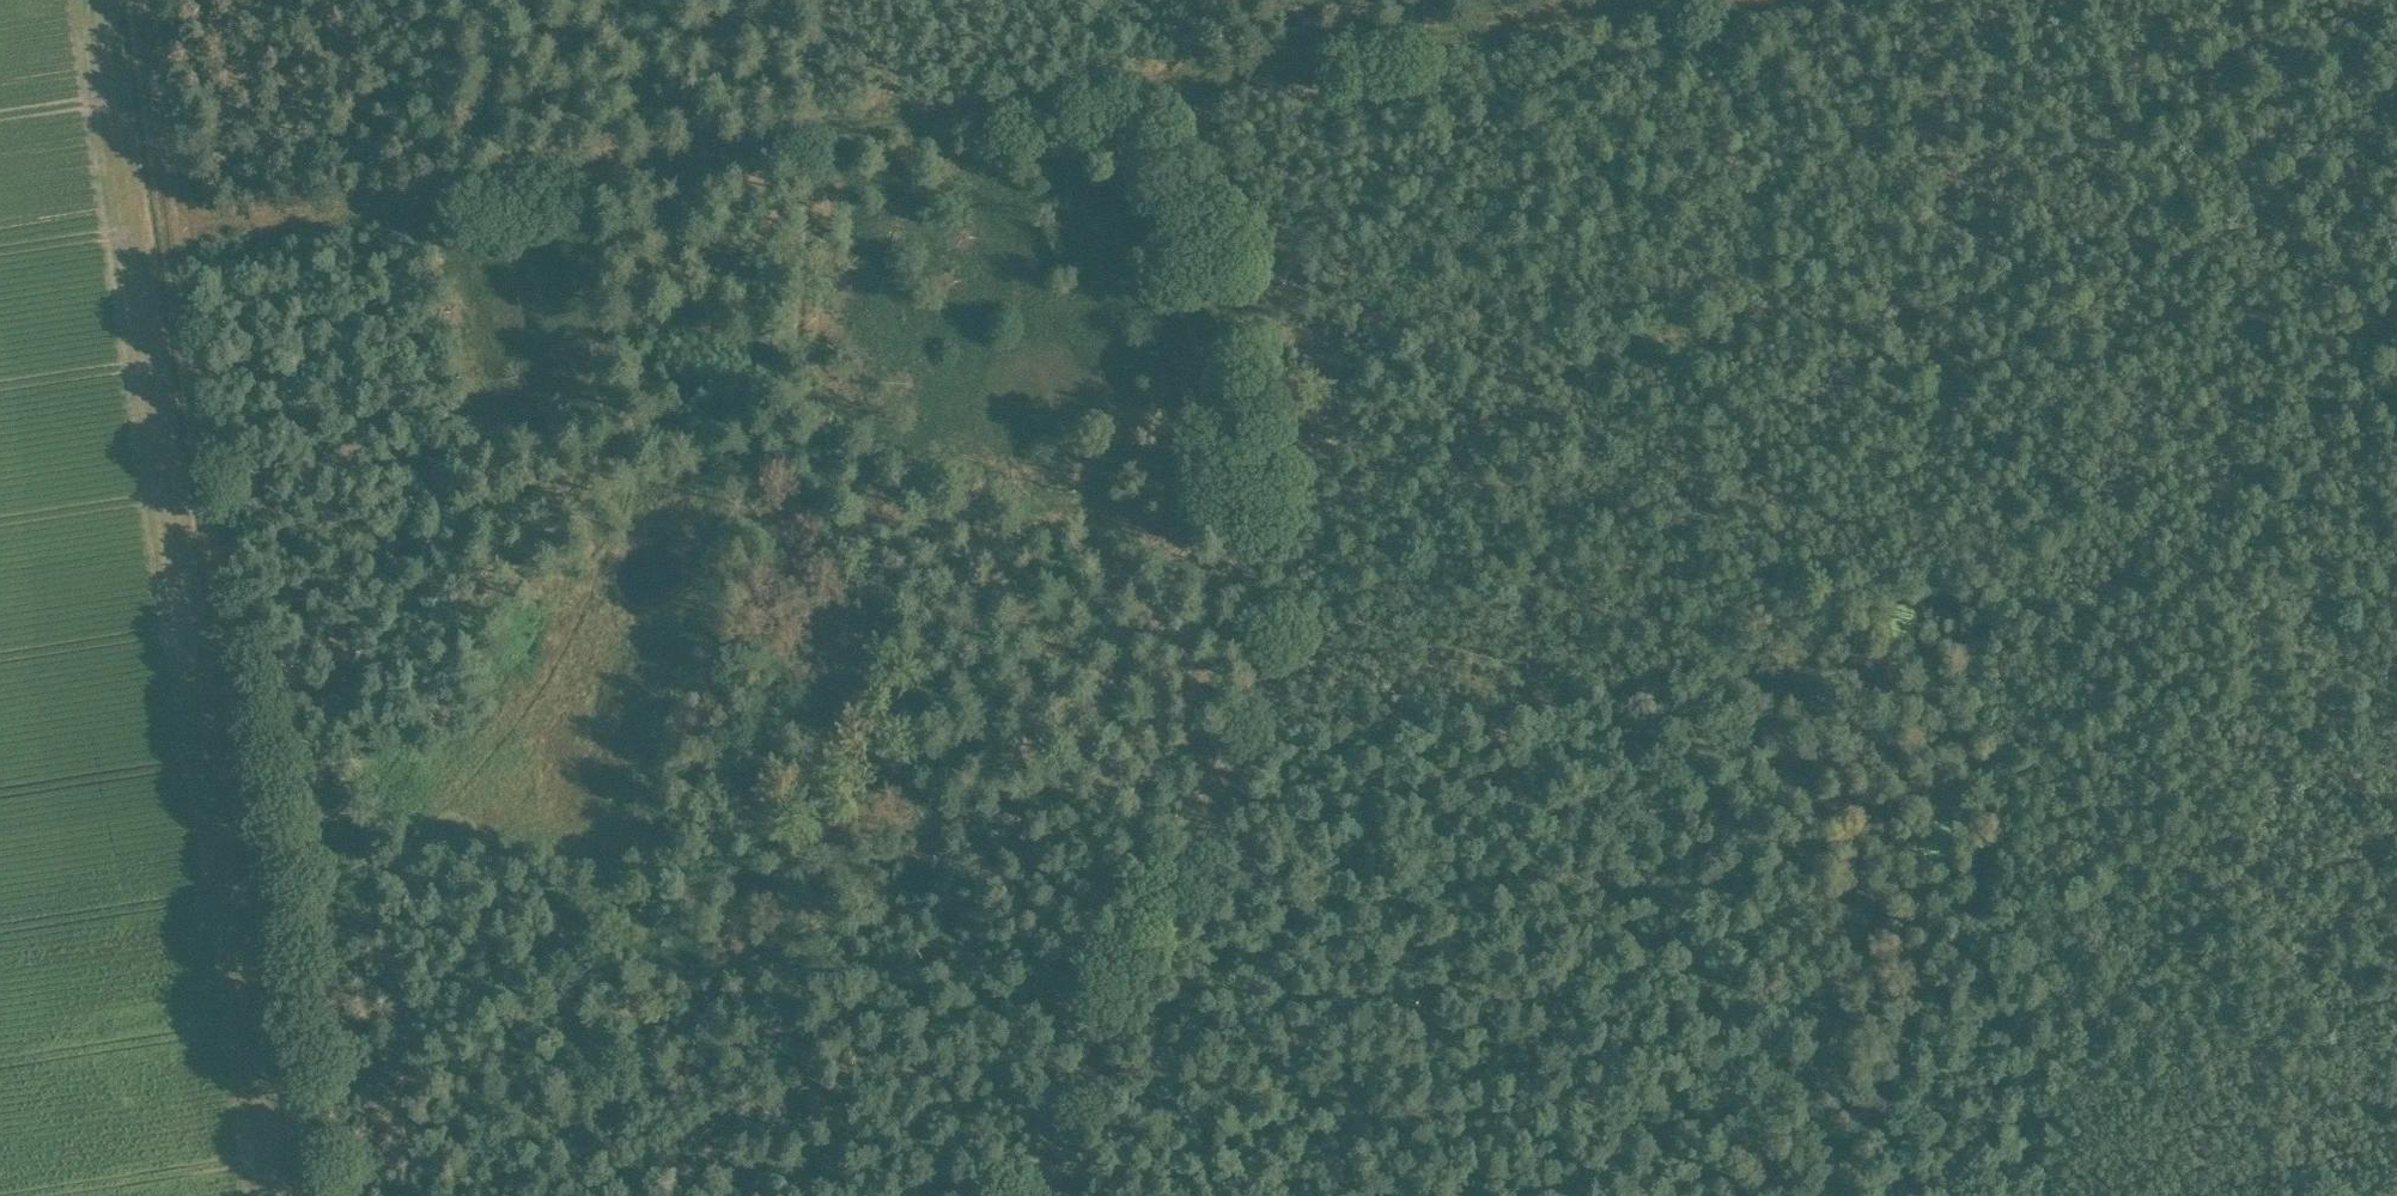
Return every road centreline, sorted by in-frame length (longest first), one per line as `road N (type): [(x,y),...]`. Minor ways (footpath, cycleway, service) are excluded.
road 1 (track): [(1024,1195),(1270,681),(1188,79)]
road 2 (track): [(188,213),(1188,79)]
road 3 (track): [(280,918),(231,607),(157,0)]
road 4 (track): [(1188,79),(1652,0)]
road 5 (track): [(321,1195),(280,918)]

